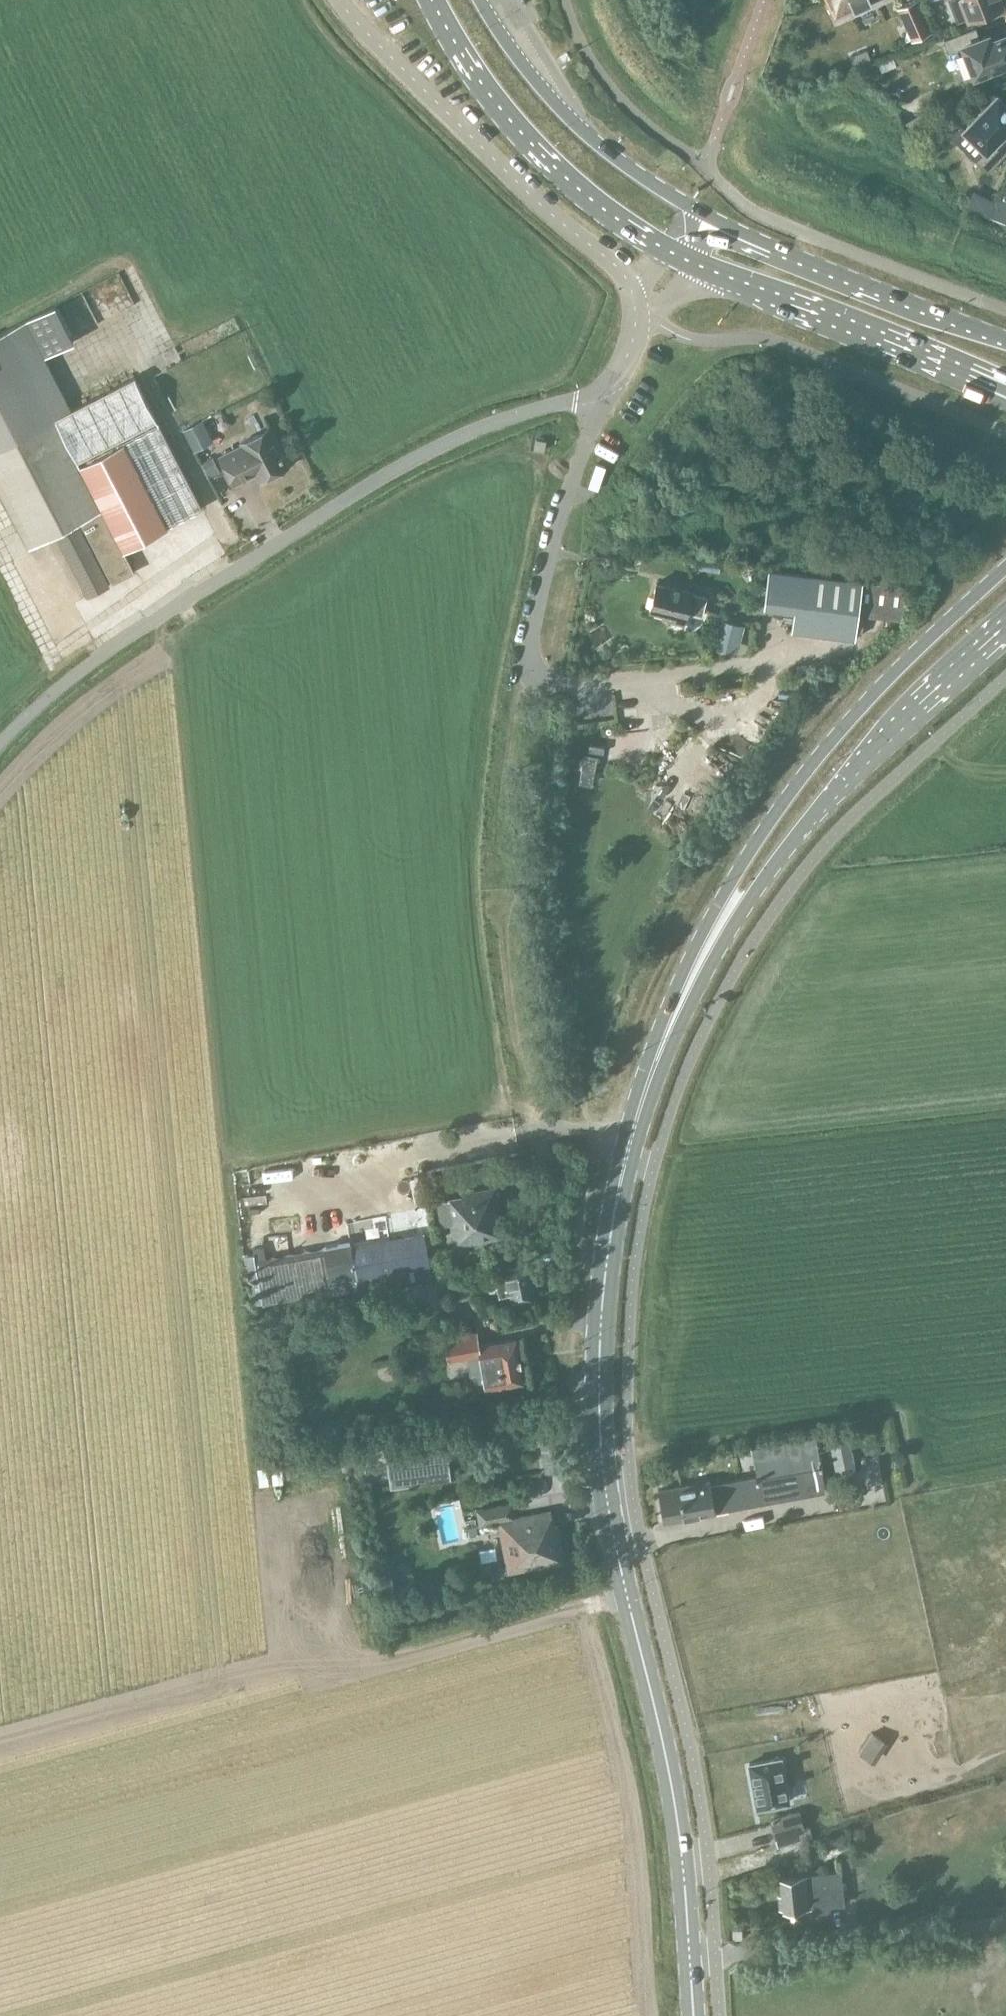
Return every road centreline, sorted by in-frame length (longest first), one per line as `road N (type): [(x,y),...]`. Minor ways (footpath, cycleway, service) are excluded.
road 1 (secondary): [(695,2015),(679,1815),(617,1546),(600,1381),(620,1193),(675,1013)]
road 2 (unclassified): [(0,750),(112,652),(397,467),(474,432),(602,396)]
road 3 (track): [(0,1748),(248,1680),(629,1596)]
road 4 (secondary): [(1005,573),(862,709),(736,872),(675,1013)]
road 5 (secondary): [(675,1013),(831,796),(1005,629)]
road 6 (unclassified): [(339,0),(528,194),(621,269),(644,314)]
road 7 (secondary): [(432,0),(492,98),(560,172),(683,260)]
road 8 (secondary): [(683,260),(1005,397)]
road 9 (secondary): [(1005,345),(709,218)]
road 10 (secondary): [(709,218),(586,135),(505,42),(480,0)]
road 11 (track): [(0,322),(121,260),(162,340),(240,309)]
road 12 (unclassified): [(529,657),(602,396)]

